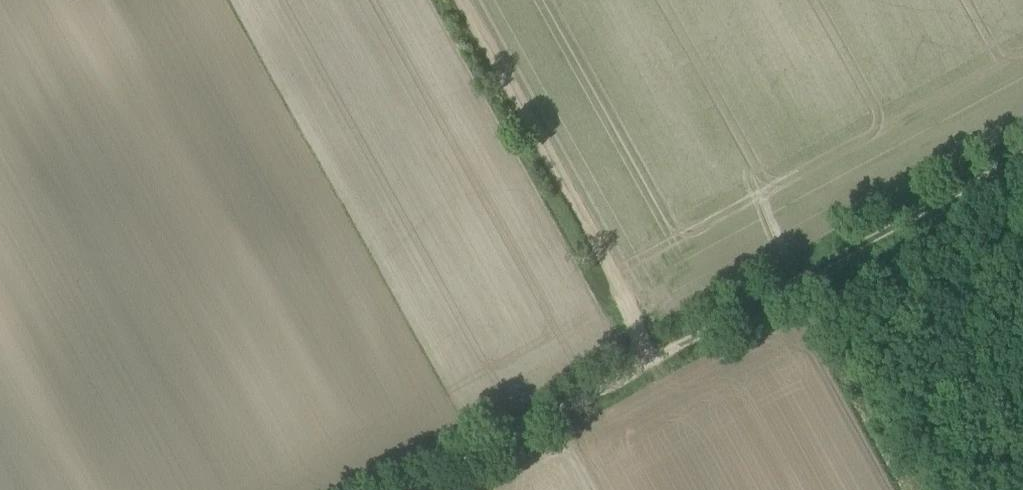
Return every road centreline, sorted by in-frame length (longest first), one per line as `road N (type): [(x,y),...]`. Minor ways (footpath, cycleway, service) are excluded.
road 1 (track): [(1022,153),(656,361)]
road 2 (track): [(656,361),(454,0)]
road 3 (track): [(656,361),(420,489)]

